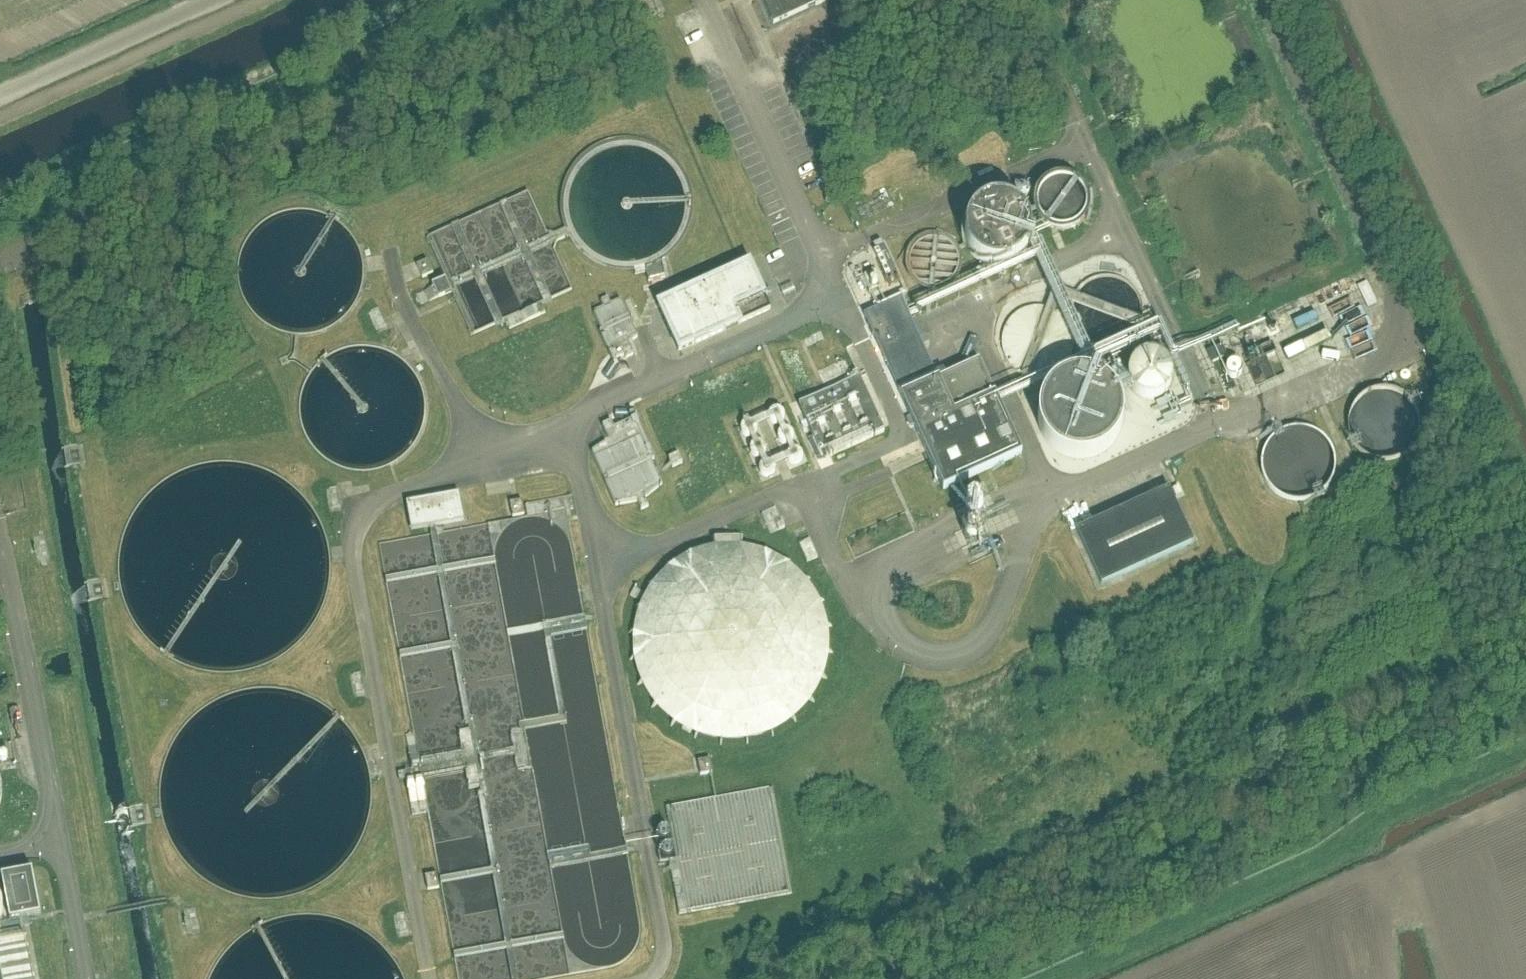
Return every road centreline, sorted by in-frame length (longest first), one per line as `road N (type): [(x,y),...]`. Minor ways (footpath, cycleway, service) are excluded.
road 1 (unclassified): [(0,95),(218,0)]

